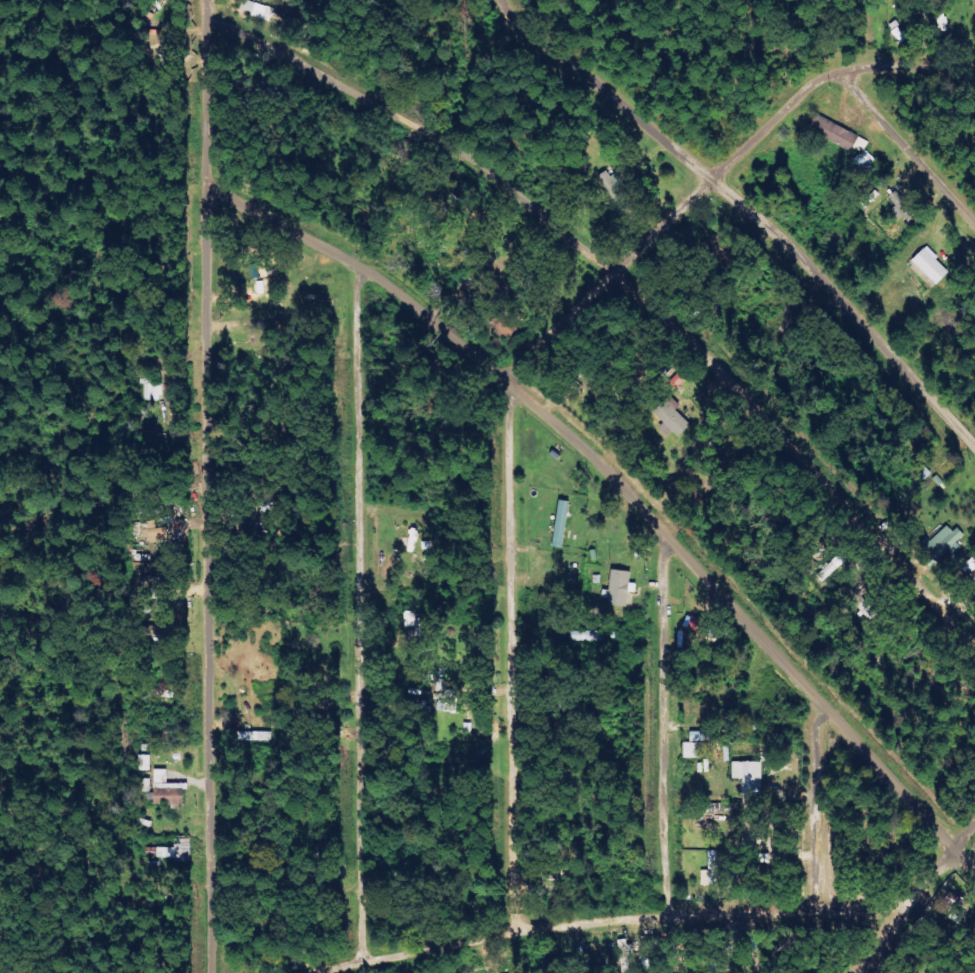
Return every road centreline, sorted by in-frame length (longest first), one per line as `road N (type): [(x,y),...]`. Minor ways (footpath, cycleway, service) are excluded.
road 1 (residential): [(974,873),(660,526),(501,381),(358,268),(200,184)]
road 2 (residential): [(974,628),(610,276),(470,158),(202,14)]
road 3 (residential): [(208,972),(203,0)]
road 4 (residential): [(362,959),(358,268)]
road 5 (residential): [(974,452),(711,179),(516,25),(502,0)]
road 6 (residential): [(561,926),(511,935),(501,381)]
road 7 (residential): [(501,381),(807,90),(847,69),(974,69)]
road 8 (residential): [(660,526),(668,915)]
road 9 (residential): [(668,915),(910,917)]
road 10 (residential): [(302,972),(511,935)]
road 11 (residential): [(825,915),(818,703)]
road 12 (residential): [(974,217),(847,69)]
road 13 (residential): [(867,972),(974,834)]

